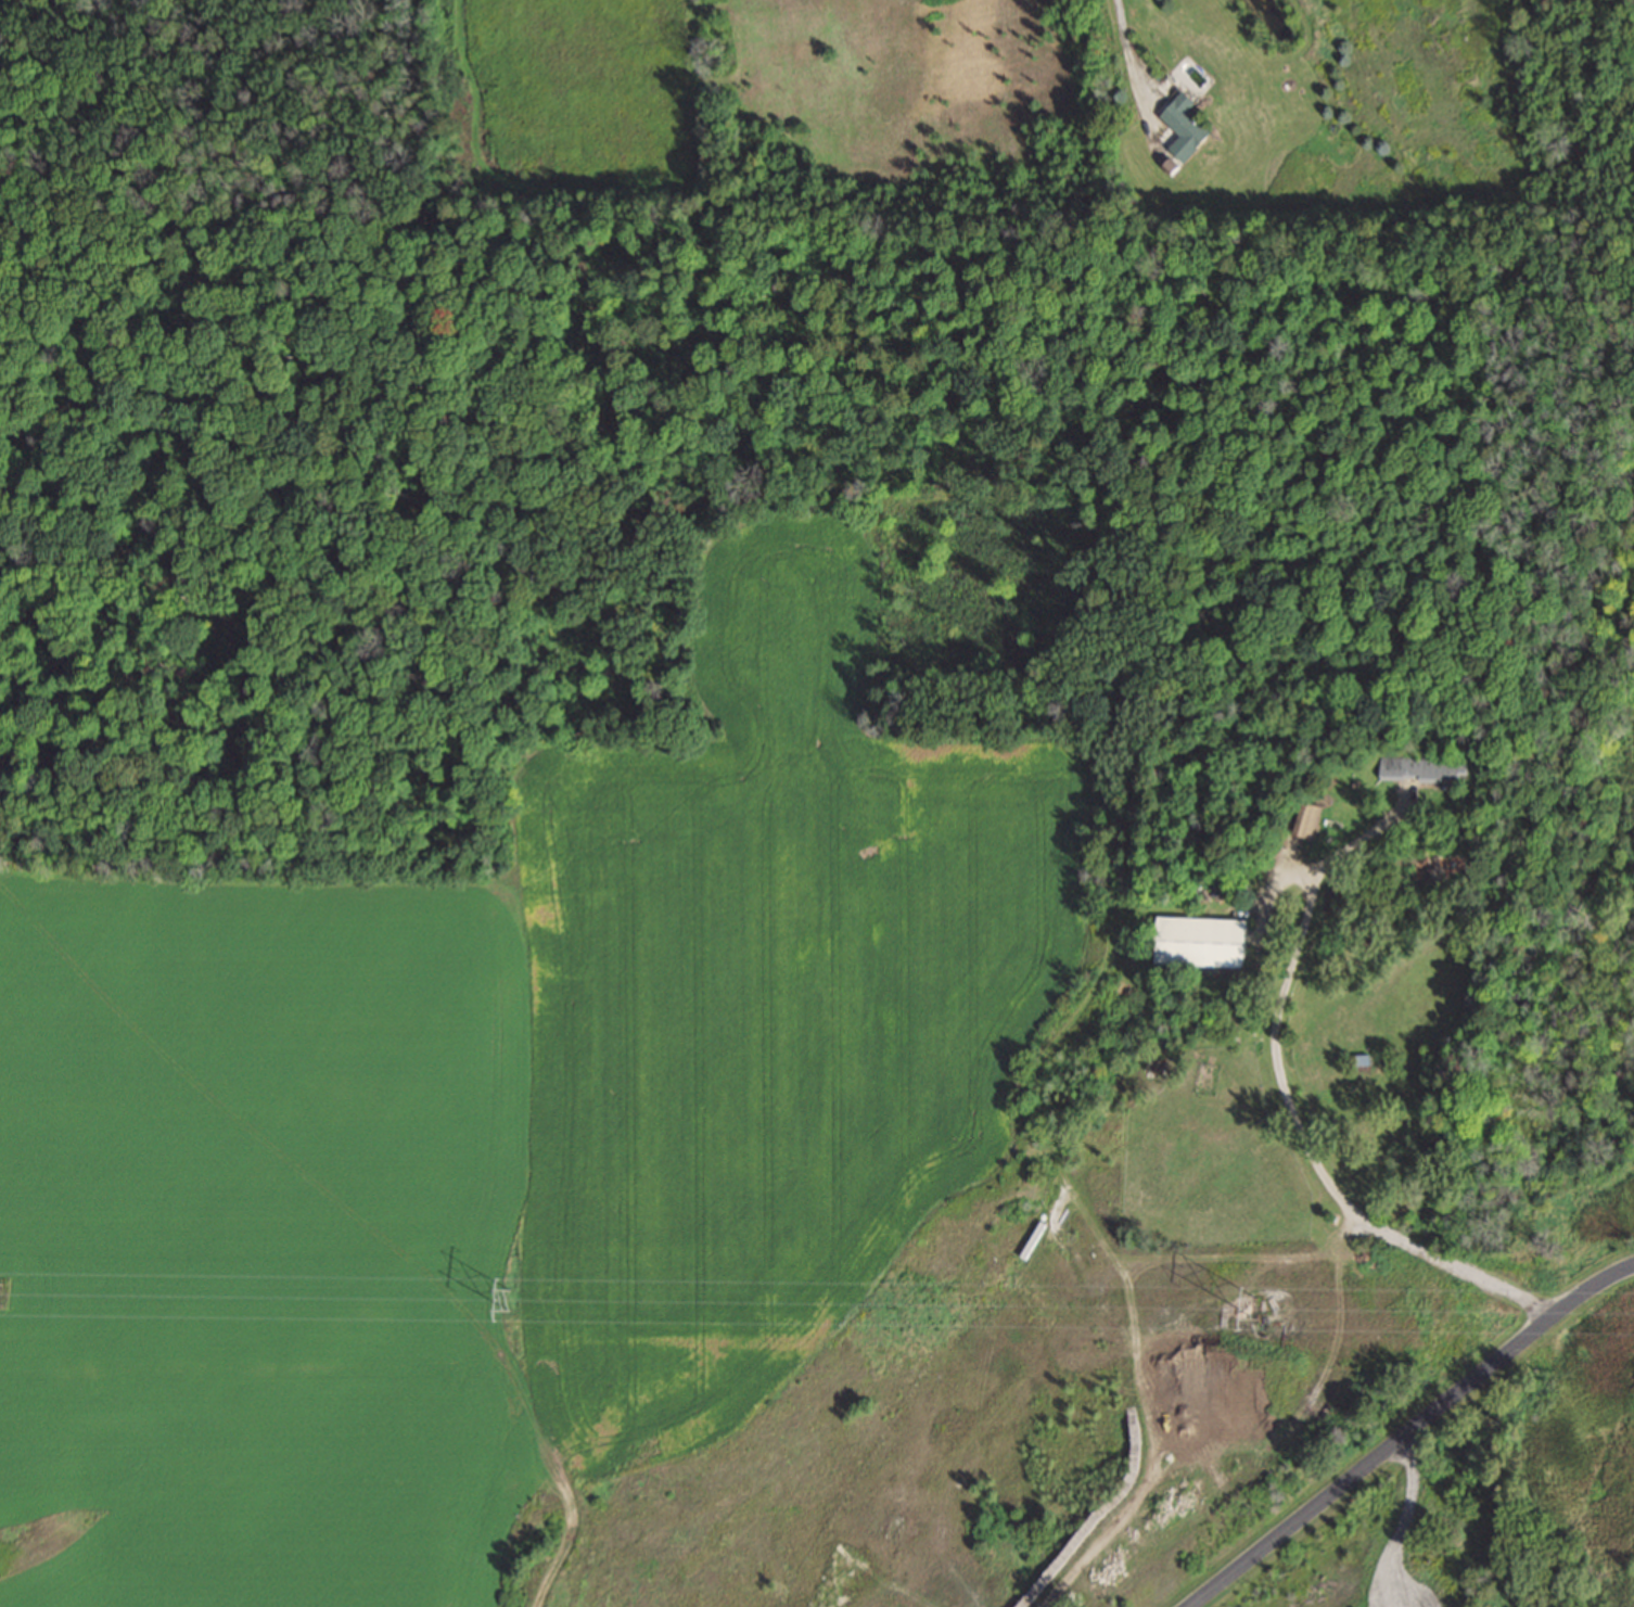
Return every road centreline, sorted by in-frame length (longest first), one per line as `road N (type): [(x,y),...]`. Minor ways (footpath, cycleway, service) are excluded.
road 1 (residential): [(1633,1263),(1573,1298),(1187,1606)]

